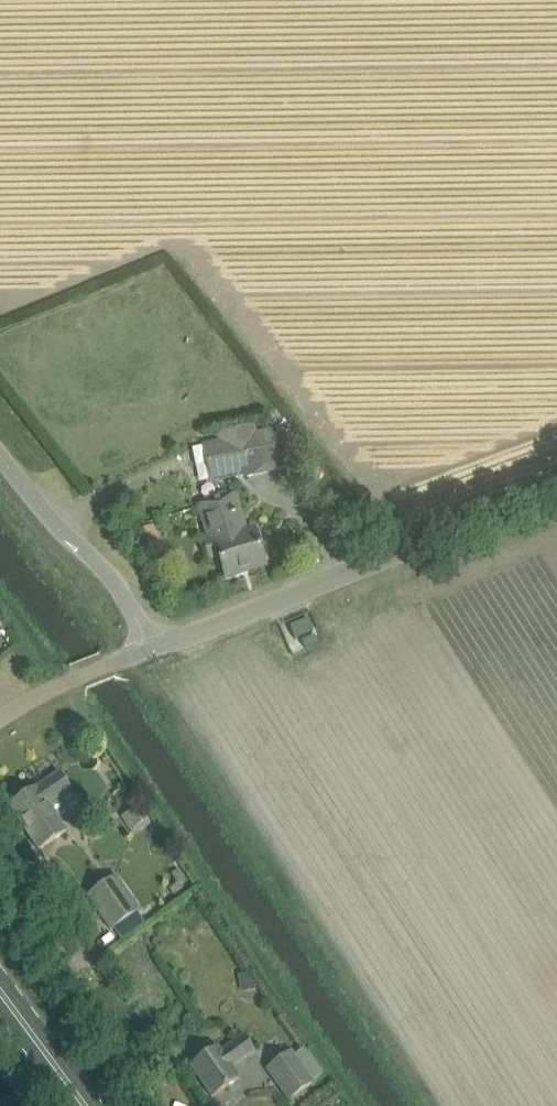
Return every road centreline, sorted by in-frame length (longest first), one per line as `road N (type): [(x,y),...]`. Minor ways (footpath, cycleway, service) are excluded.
road 1 (unclassified): [(162,646),(556,485)]
road 2 (unclassified): [(0,880),(154,1105)]
road 3 (unclassified): [(162,646),(0,455)]
road 4 (primary): [(84,1105),(0,992)]

